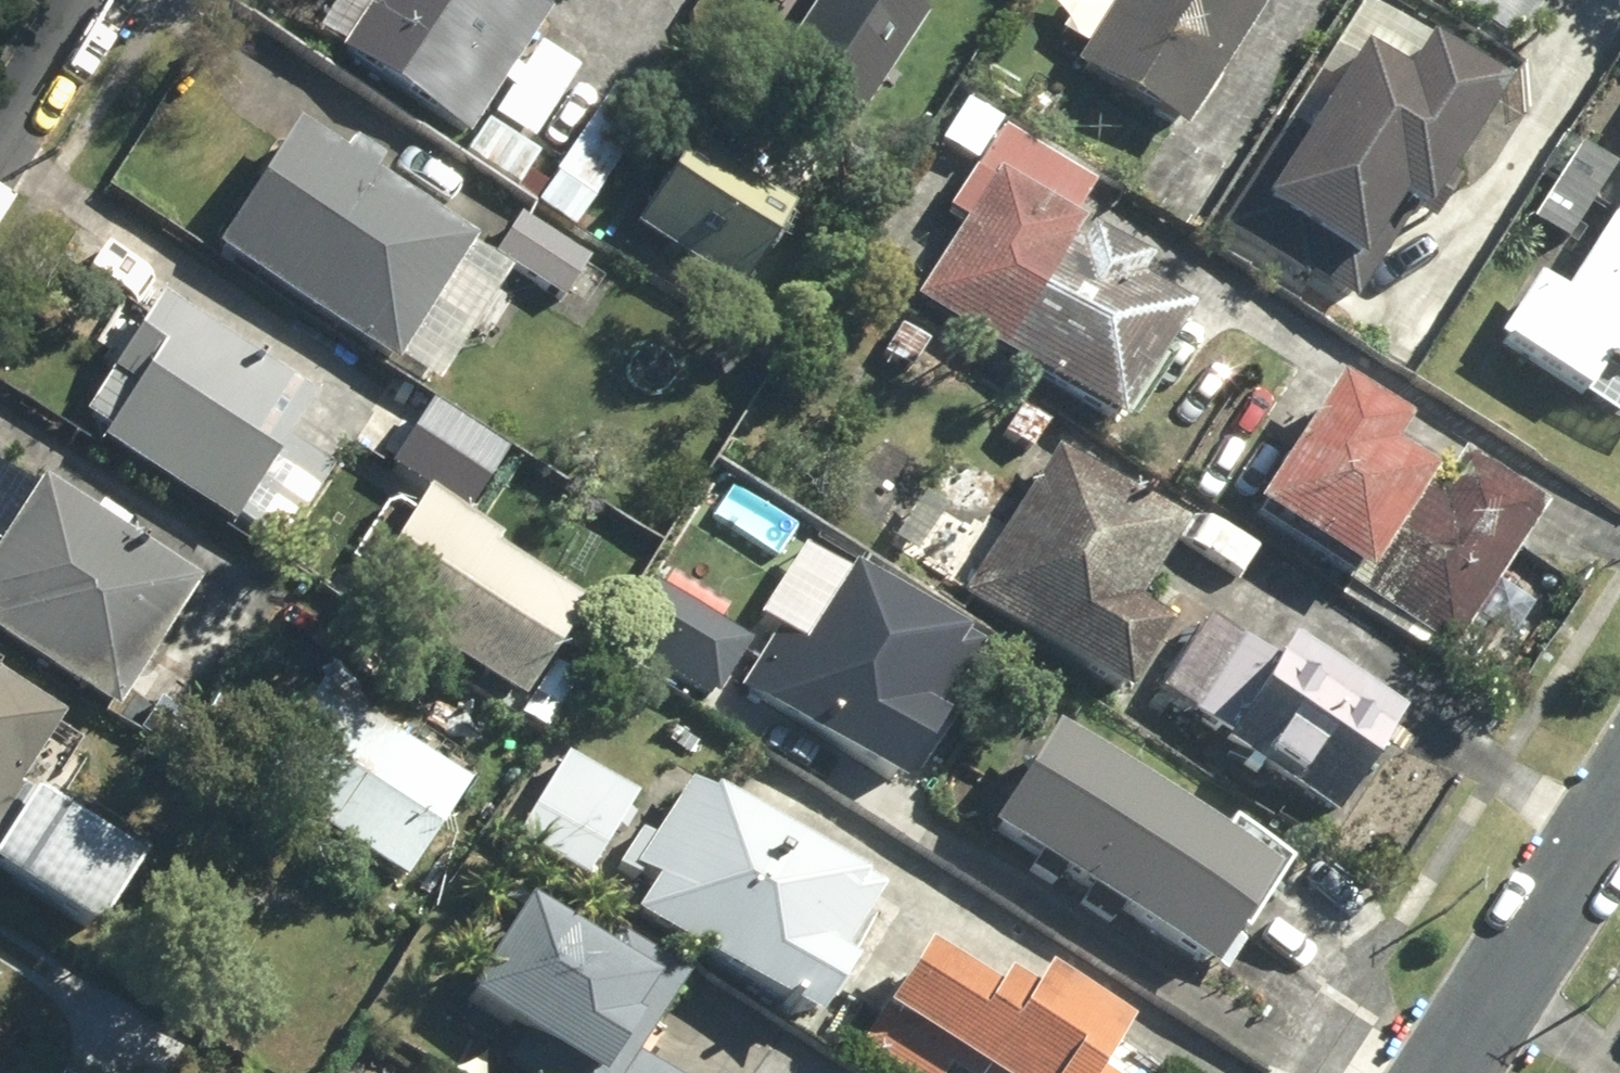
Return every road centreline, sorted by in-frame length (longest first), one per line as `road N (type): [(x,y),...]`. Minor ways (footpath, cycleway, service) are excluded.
road 1 (residential): [(1436,1072),(1619,786)]
road 2 (residential): [(81,0),(0,128)]

